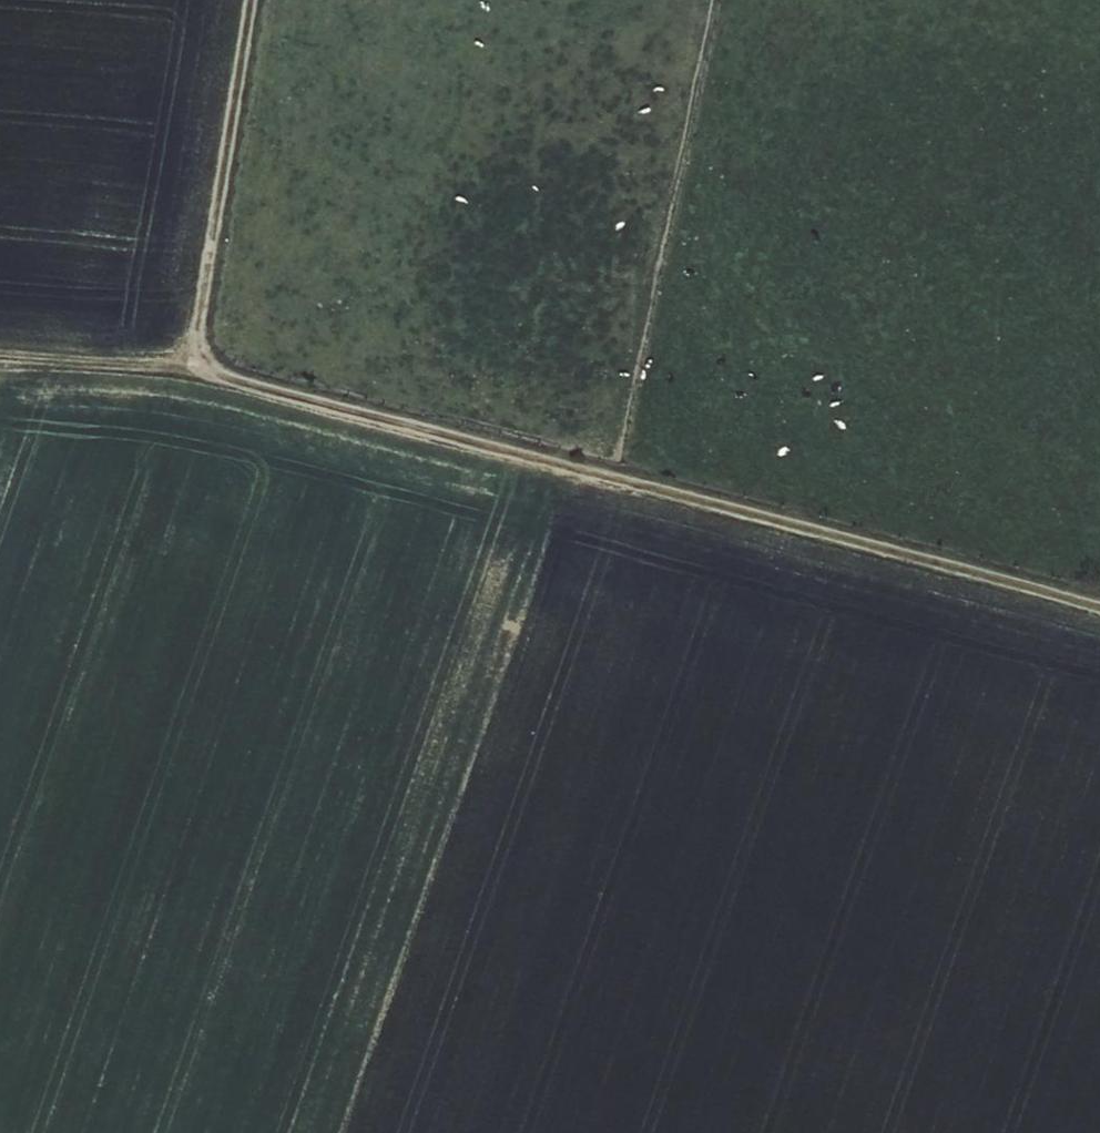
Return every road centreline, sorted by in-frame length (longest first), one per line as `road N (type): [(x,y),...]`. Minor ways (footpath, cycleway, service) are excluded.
road 1 (track): [(1099,599),(192,361)]
road 2 (track): [(252,0),(192,361)]
road 3 (track): [(192,361),(0,353)]

